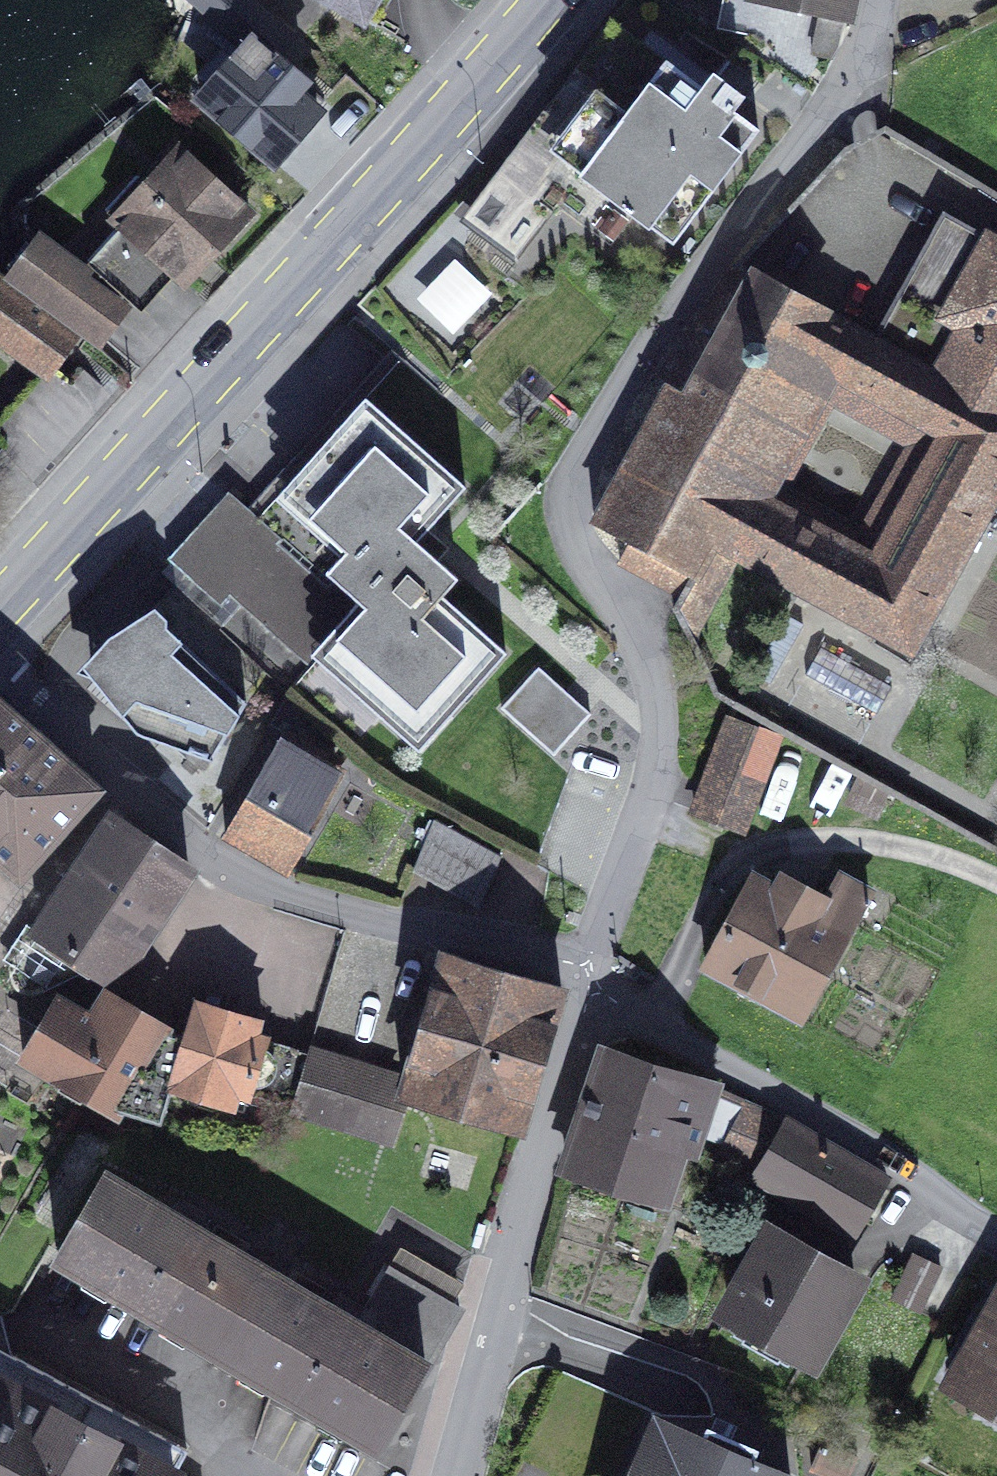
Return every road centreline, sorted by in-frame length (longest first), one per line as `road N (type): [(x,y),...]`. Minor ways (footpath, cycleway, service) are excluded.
road 1 (residential): [(881,0),(851,105),(709,271),(574,487),(576,540),(656,681),(638,822),(595,958)]
road 2 (primary): [(0,604),(543,0)]
road 3 (residential): [(0,656),(166,823),(261,887),(595,958)]
road 4 (residential): [(587,992),(457,1475)]
road 5 (residential): [(587,992),(765,1084),(996,1239)]
road 6 (track): [(996,879),(973,866),(744,857),(638,822)]

